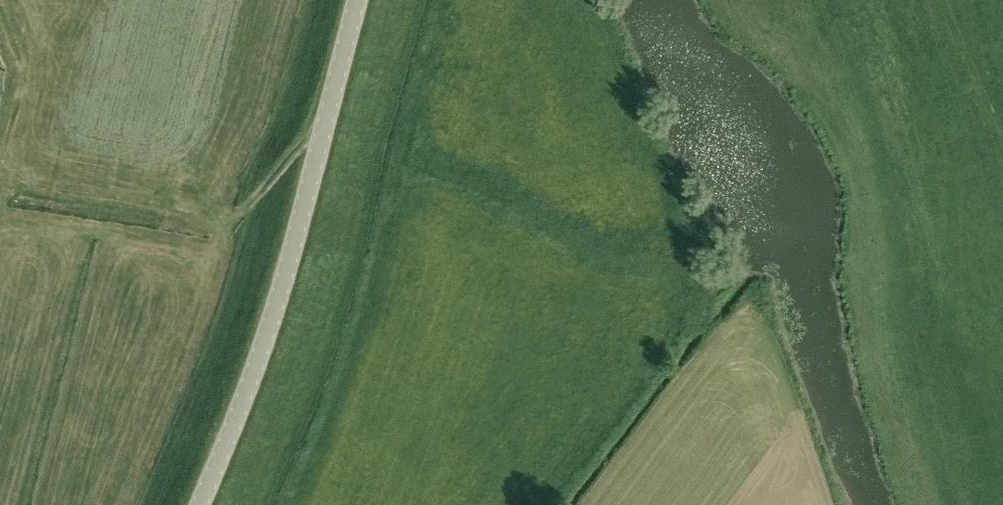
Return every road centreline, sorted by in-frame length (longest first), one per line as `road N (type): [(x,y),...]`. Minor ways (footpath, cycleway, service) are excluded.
road 1 (tertiary): [(194,504),(293,241),(356,0)]

